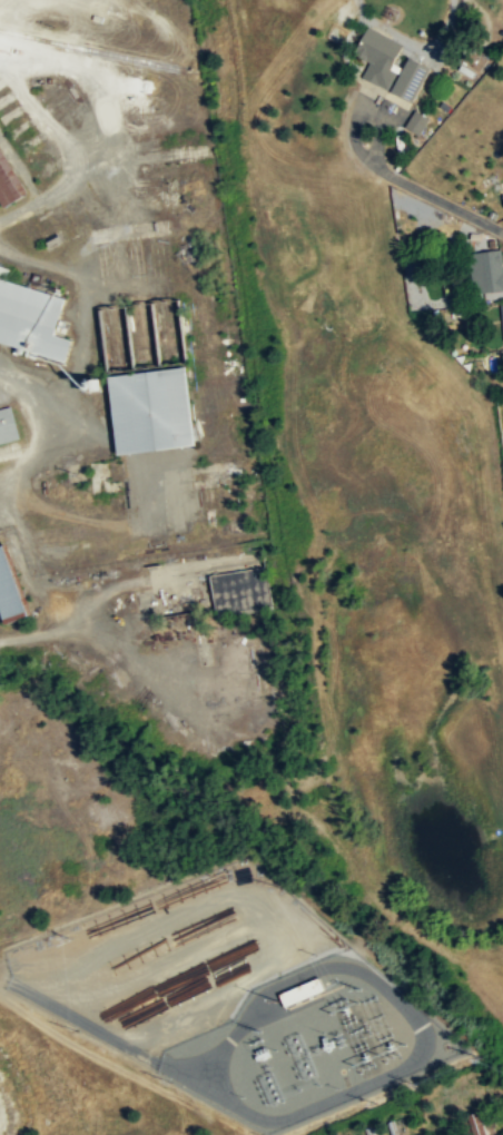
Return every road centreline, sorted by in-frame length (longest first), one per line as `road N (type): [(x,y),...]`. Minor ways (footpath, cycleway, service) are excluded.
road 1 (track): [(189,1134),(165,1090),(0,996)]

